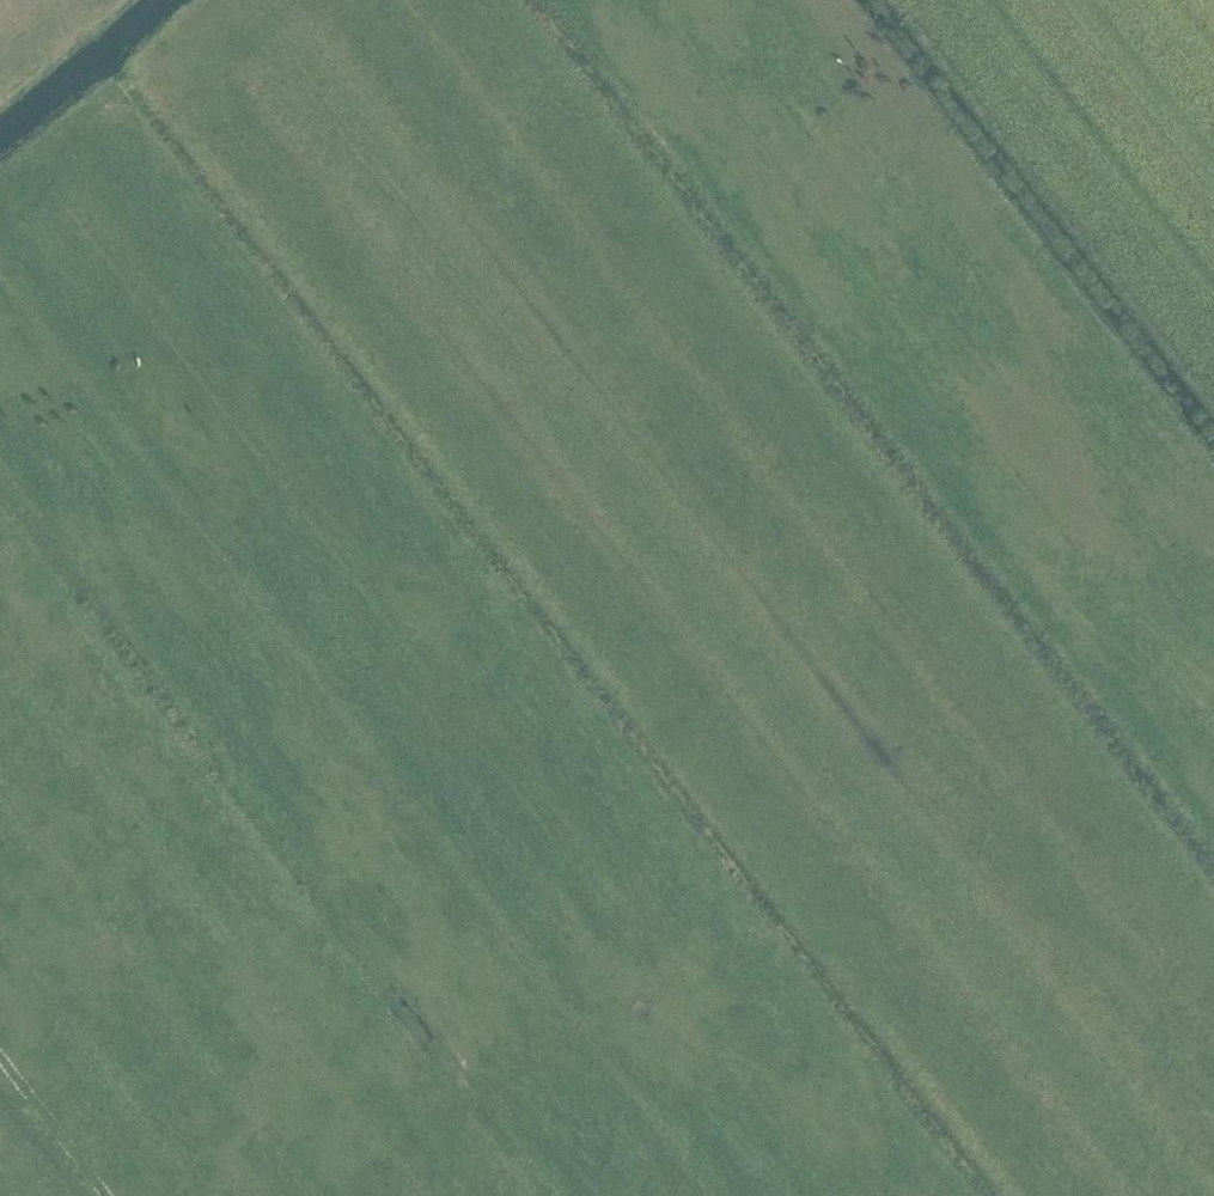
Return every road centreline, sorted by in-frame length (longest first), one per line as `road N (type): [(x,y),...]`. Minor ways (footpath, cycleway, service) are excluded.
road 1 (track): [(107,1195),(0,1059)]

